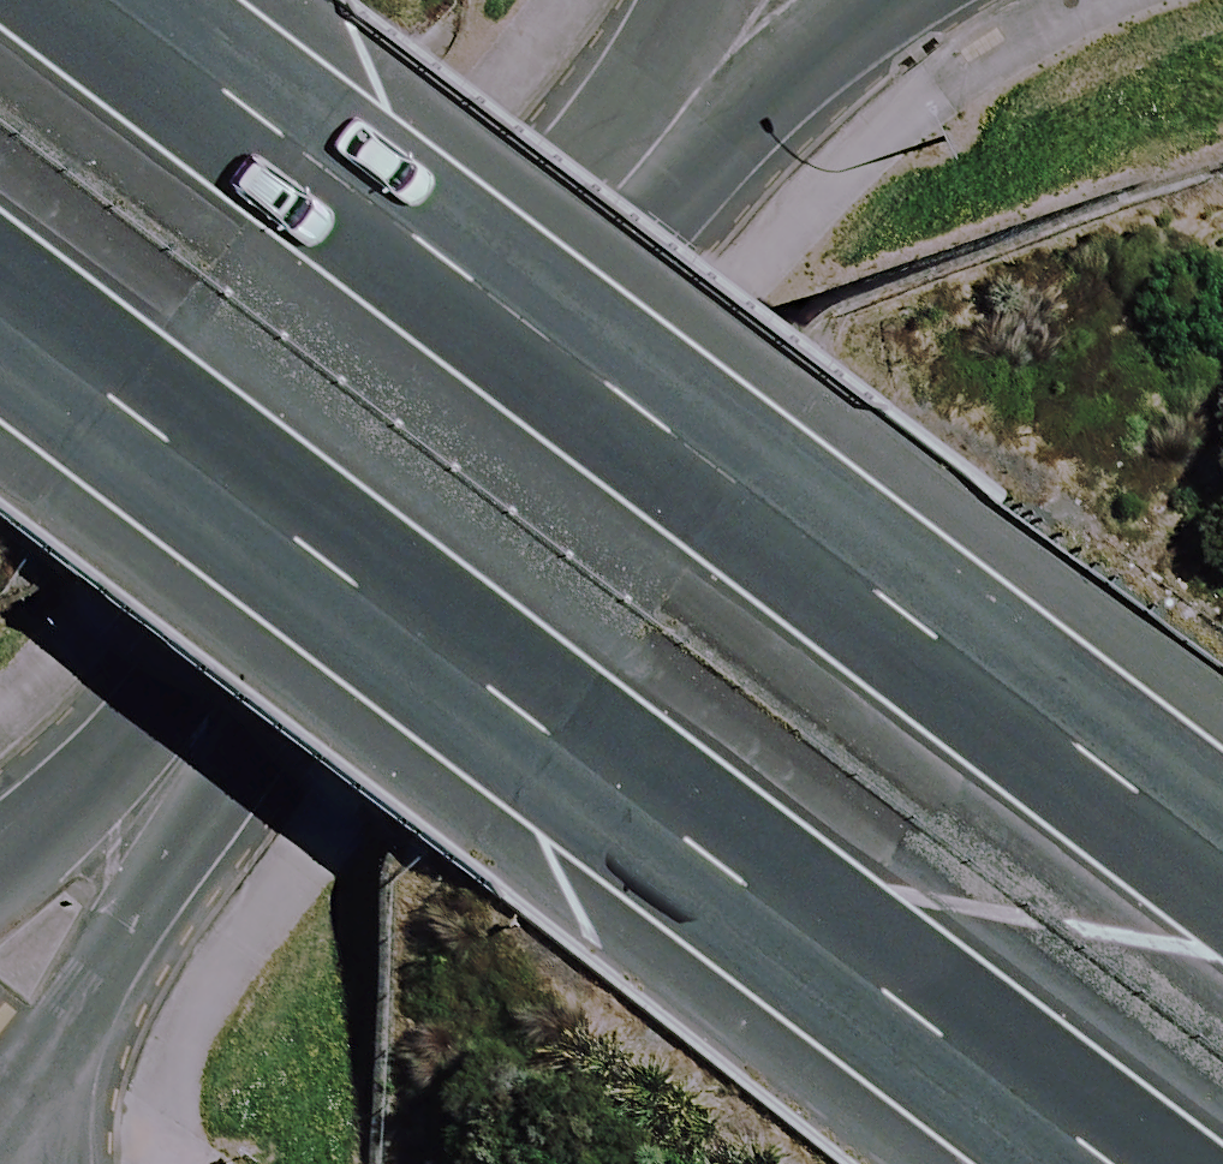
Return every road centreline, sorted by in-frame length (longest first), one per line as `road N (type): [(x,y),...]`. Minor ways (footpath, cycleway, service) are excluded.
road 1 (motorway): [(98,0),(1222,861)]
road 2 (motorway): [(1098,1163),(0,314)]
road 3 (tertiary): [(0,995),(619,195)]
road 4 (tertiary): [(891,0),(619,195)]
road 5 (tertiary): [(619,195),(701,0)]

